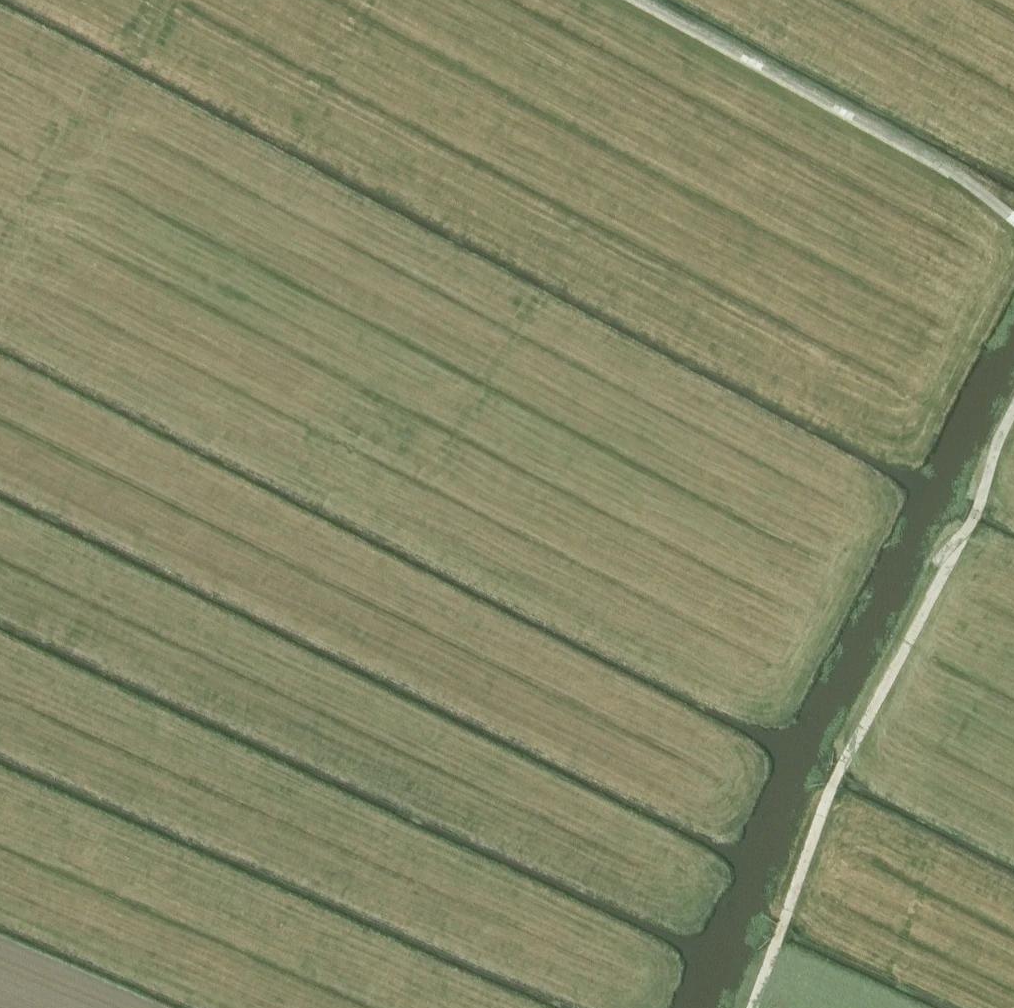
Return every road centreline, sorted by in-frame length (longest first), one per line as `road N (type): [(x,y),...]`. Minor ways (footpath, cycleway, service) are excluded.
road 1 (track): [(1013,412),(977,506),(839,771),(753,1007)]
road 2 (track): [(645,0),(985,188),(1013,214)]

